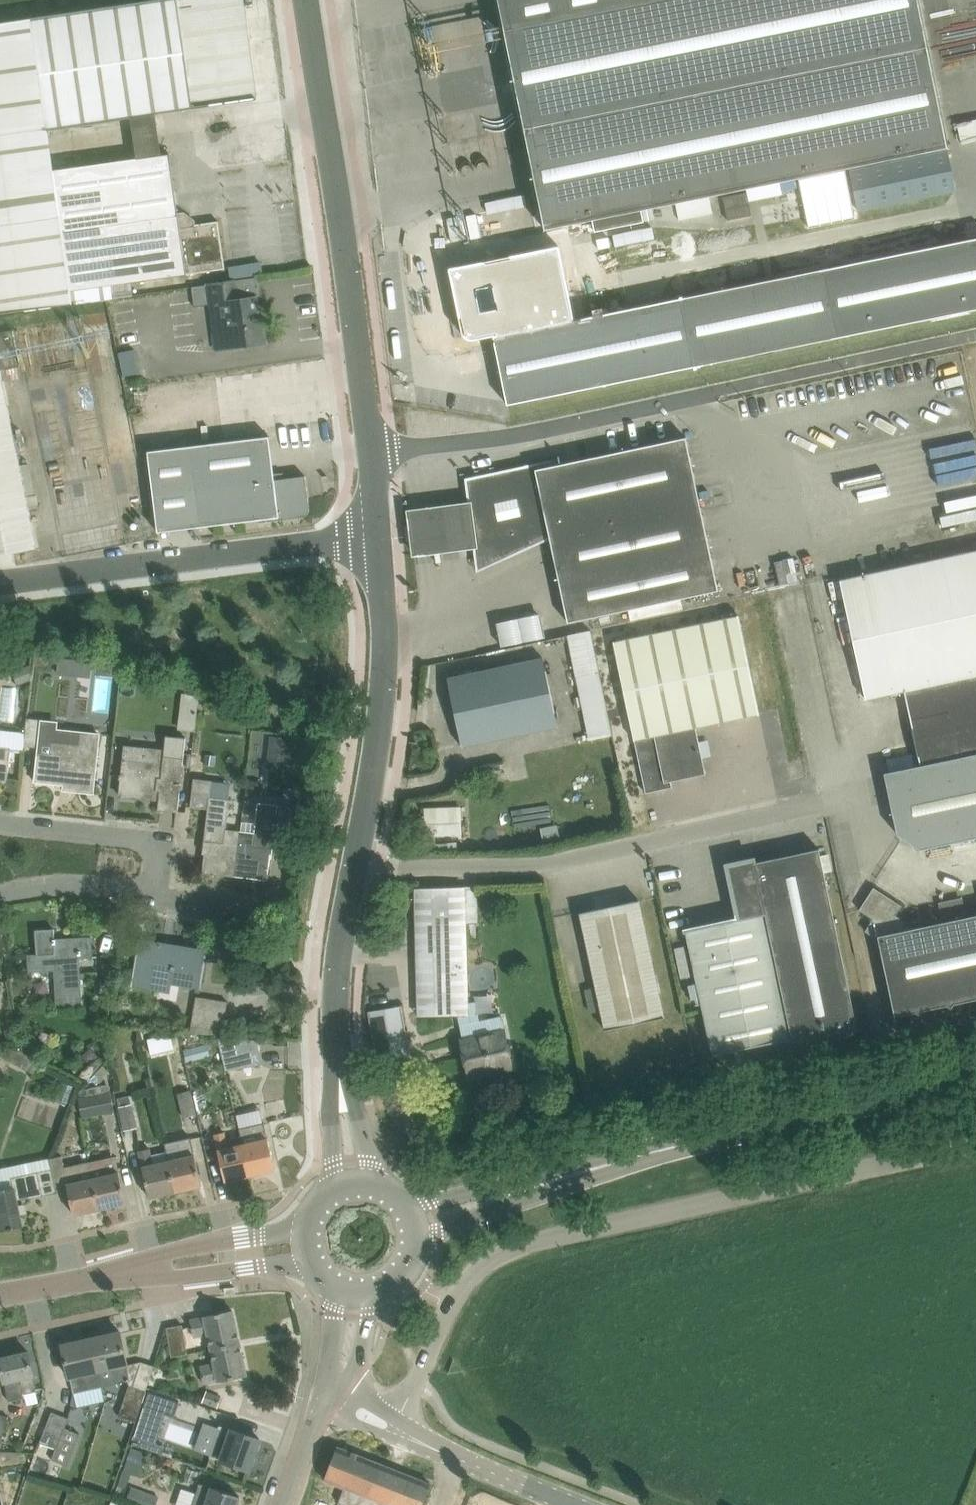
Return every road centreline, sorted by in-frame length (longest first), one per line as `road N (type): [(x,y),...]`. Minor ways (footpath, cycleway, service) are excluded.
road 1 (unclassified): [(397,1436),(452,1302),(470,1272),(494,1258),(975,1146)]
road 2 (unclassified): [(371,451),(308,0)]
road 3 (unclassified): [(357,860),(498,859),(800,803)]
road 4 (secondary): [(560,1179),(755,1122),(975,1075)]
road 5 (residential): [(0,583),(377,535)]
road 6 (unclassified): [(724,388),(621,414),(371,451)]
road 7 (unclassified): [(357,860),(382,677),(377,535)]
road 8 (track): [(724,388),(975,333)]
road 9 (residential): [(0,823),(162,842),(157,895)]
road 10 (tertiary): [(306,1225),(121,1271)]
road 11 (tertiary): [(575,1504),(397,1436)]
road 12 (tertiary): [(121,1271),(176,1275),(309,1260)]
road 13 (unclassified): [(334,1013),(338,1186)]
road 14 (unclassified): [(372,1181),(334,1013)]
road 15 (residential): [(157,895),(81,888),(0,897)]
road 16 (unclassified): [(334,1013),(357,860)]
road 17 (secondary): [(560,1179),(412,1207)]
road 18 (secondary): [(421,1237),(560,1179)]
road 19 (secondary): [(322,1408),(353,1370),(377,1294)]
road 20 (tertiary): [(0,1294),(121,1271)]

